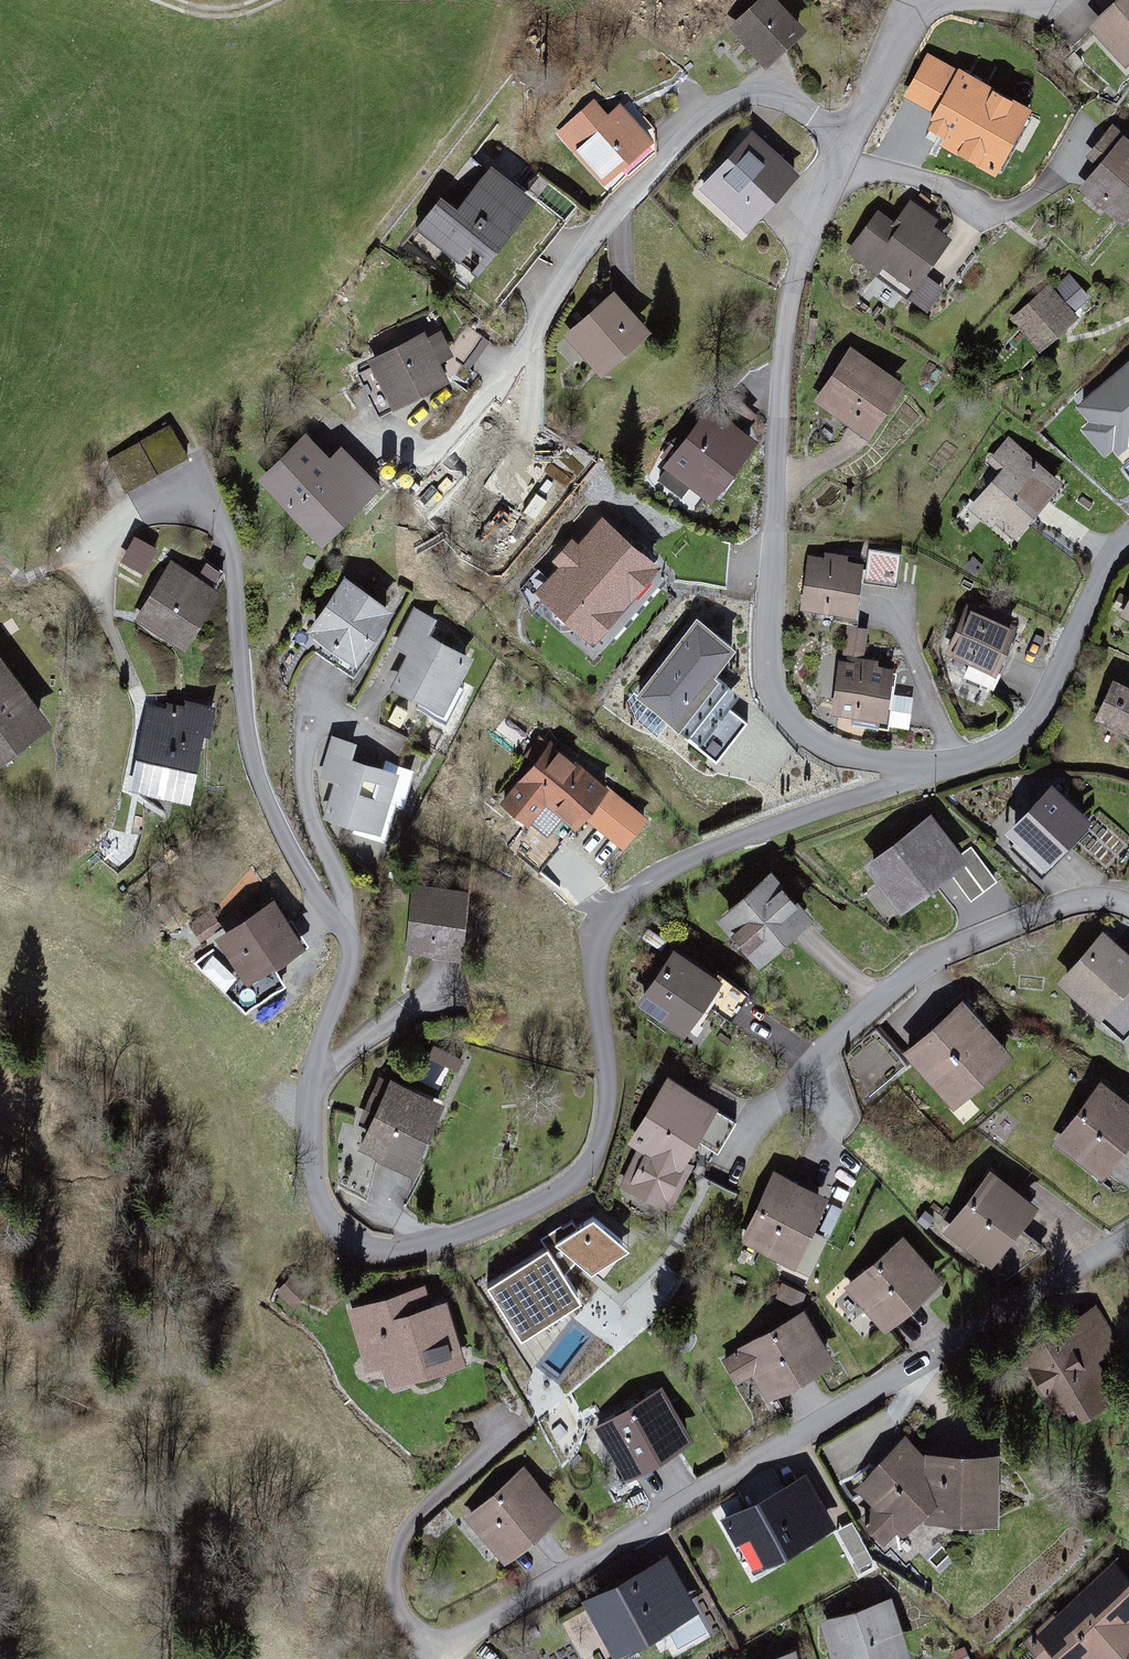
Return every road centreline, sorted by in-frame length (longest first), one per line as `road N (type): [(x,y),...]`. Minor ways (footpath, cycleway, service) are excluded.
road 1 (residential): [(919,767),(895,788),(710,856),(600,920),(598,993),(613,1092),(587,1174),(483,1236),(377,1260),(339,1240),(314,1178),(313,1109),(346,983),(342,925),(288,859),(246,739),(228,552),(182,503),(122,526),(93,569),(102,614)]
road 2 (residential): [(1128,1231),(429,1647)]
road 3 (residential): [(919,767),(838,760),(775,693),(765,642),(784,301),(833,177)]
road 4 (residential): [(828,154),(800,113),(762,93),(715,97),(603,213),(500,396),(438,453),(370,429)]
road 5 (residential): [(1128,893),(1073,887),(987,918),(904,971),(768,1111)]
road 6 (residential): [(1128,541),(1106,565),(1045,703),(1003,747),(919,767)]
road 7 (residential): [(828,154),(878,101),(934,16),(1074,0)]
road 8 (residential): [(833,177),(912,179),(993,227),(1064,190)]

